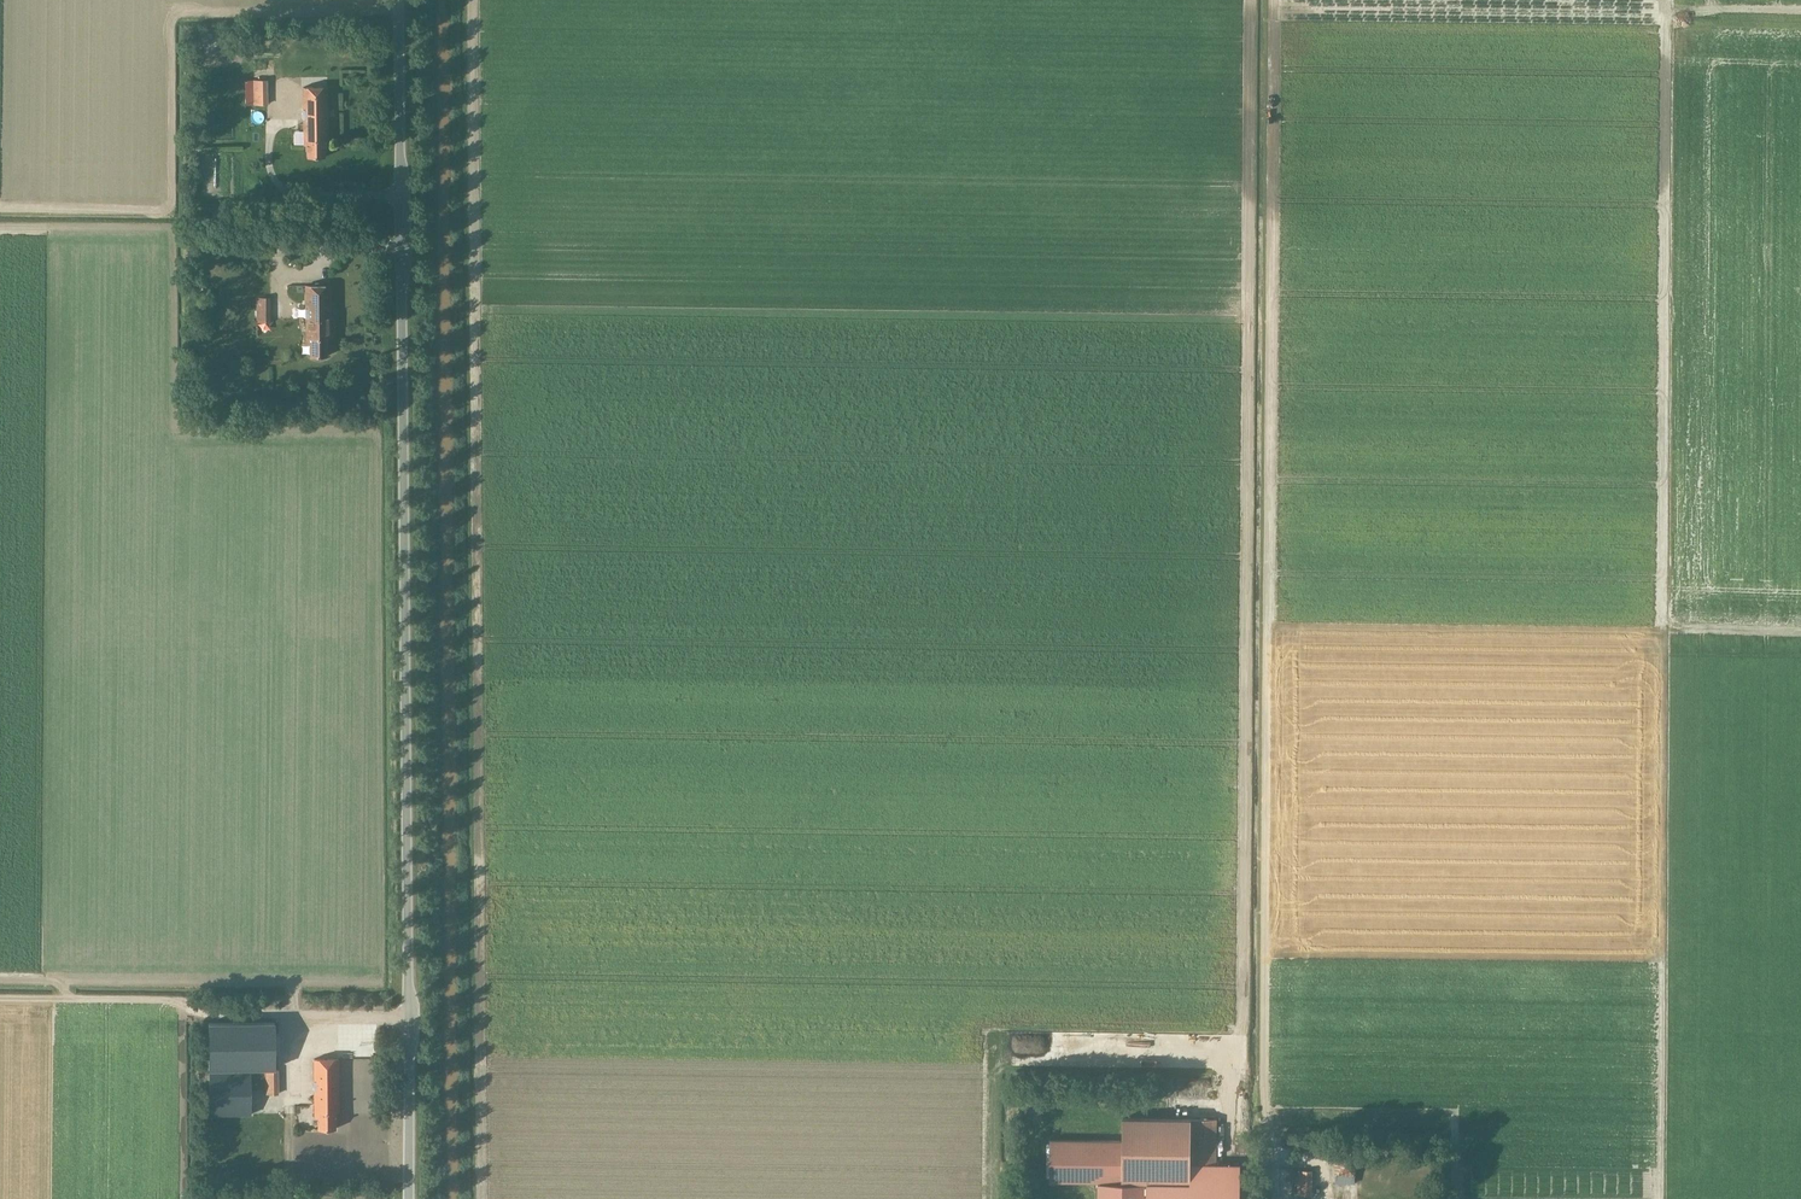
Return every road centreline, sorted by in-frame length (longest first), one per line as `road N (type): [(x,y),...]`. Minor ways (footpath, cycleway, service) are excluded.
road 1 (unclassified): [(408,1198),(398,0)]

